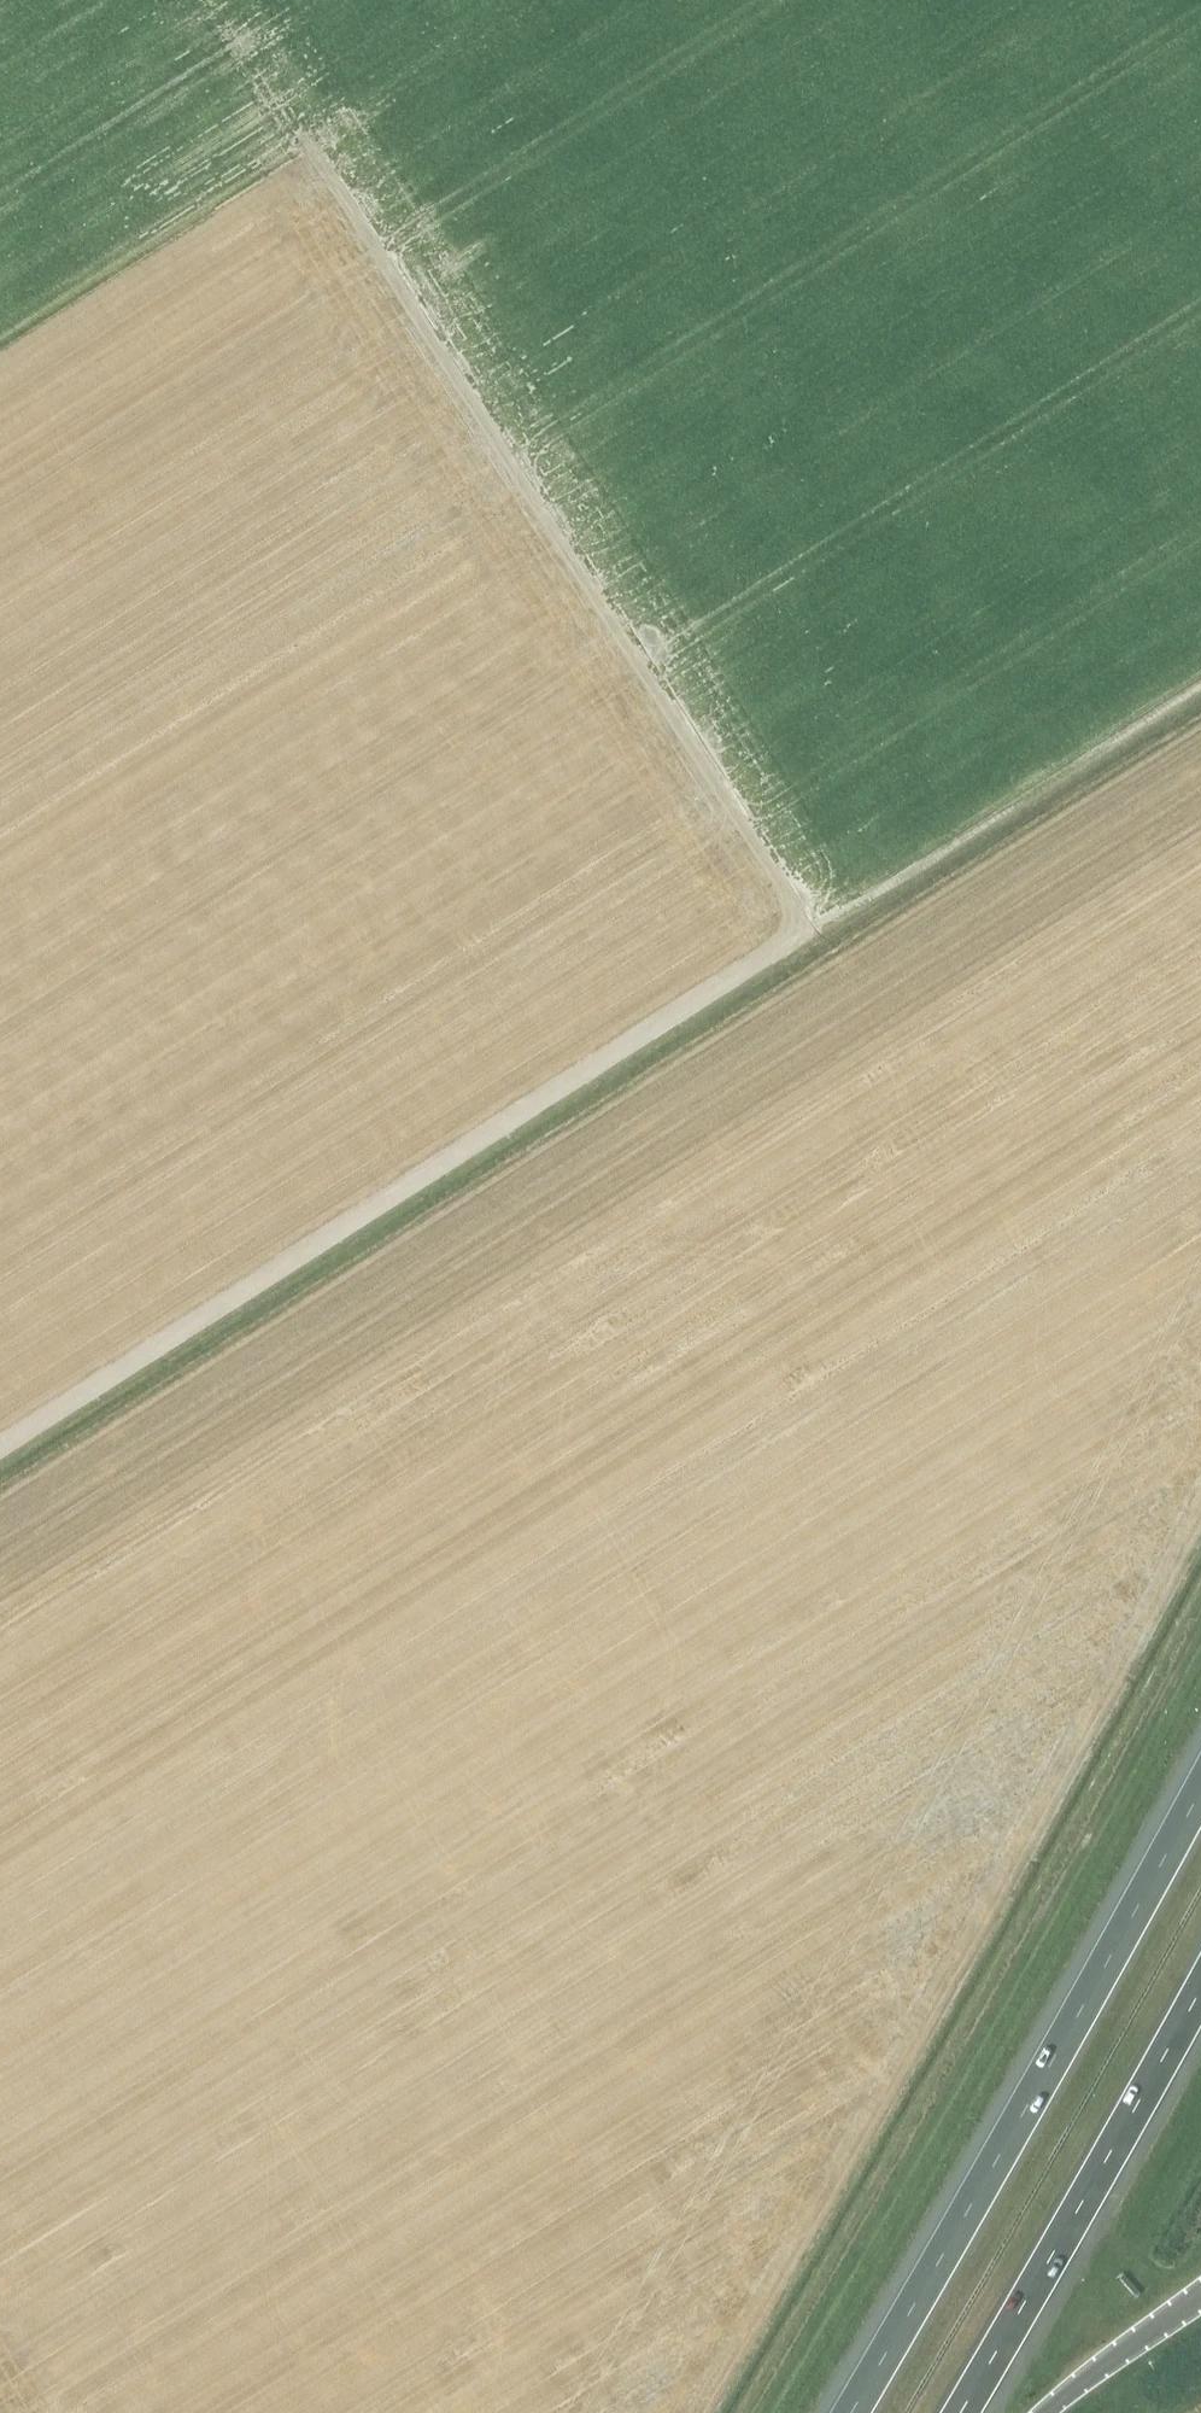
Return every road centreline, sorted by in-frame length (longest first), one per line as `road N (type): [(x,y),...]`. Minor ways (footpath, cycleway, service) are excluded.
road 1 (motorway): [(1200,1784),(847,2412)]
road 2 (motorway): [(959,2412),(1200,1984)]
road 3 (motorway): [(1042,2412),(1200,2294)]

